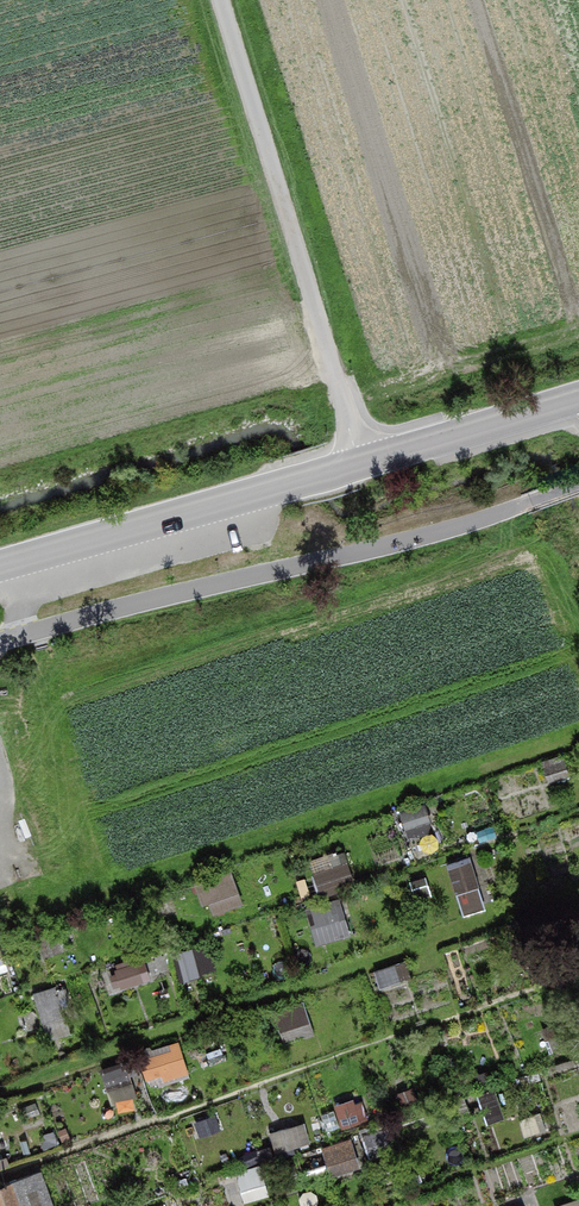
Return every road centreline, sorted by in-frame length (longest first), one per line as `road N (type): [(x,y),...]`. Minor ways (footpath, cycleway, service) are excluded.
road 1 (tertiary): [(0,565),(578,397)]
road 2 (track): [(360,464),(227,0)]

